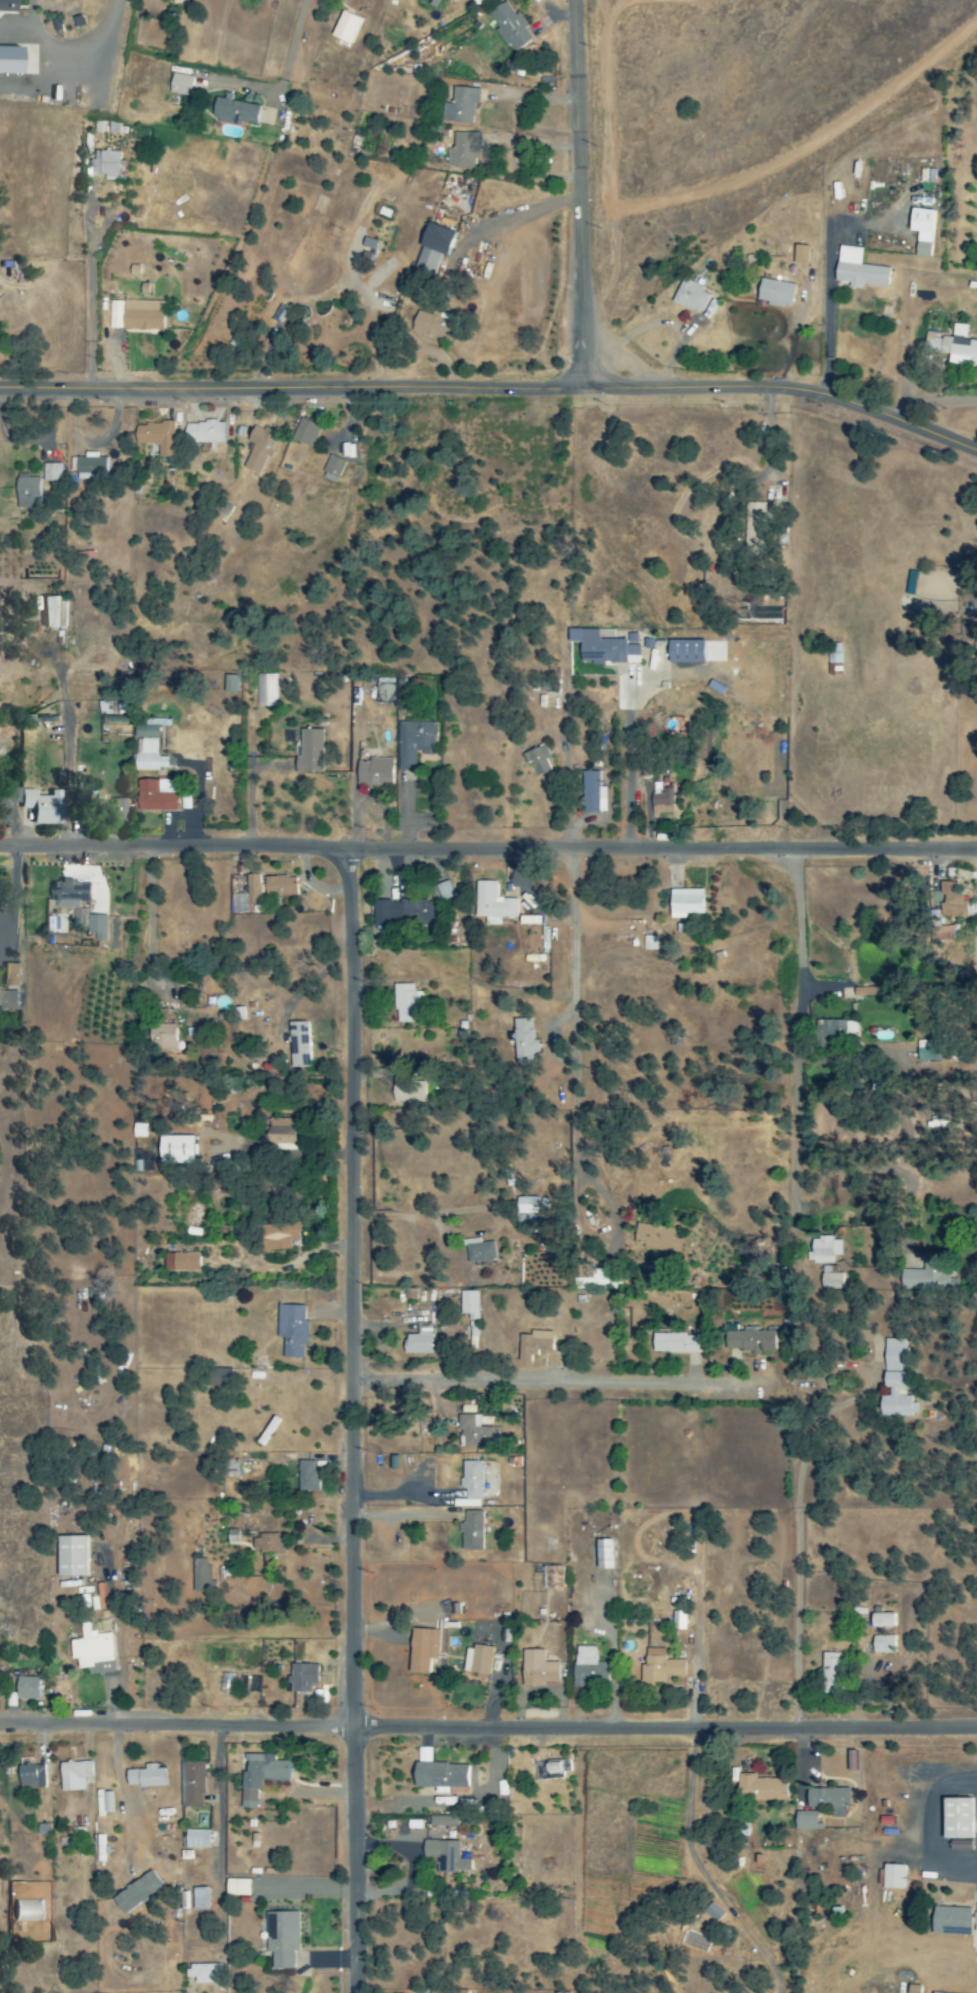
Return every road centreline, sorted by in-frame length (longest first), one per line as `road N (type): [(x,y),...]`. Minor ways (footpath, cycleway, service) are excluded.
road 1 (residential): [(358,1992),(354,957),(346,849)]
road 2 (tertiary): [(0,389),(782,390),(845,402),(976,453)]
road 3 (residential): [(976,1730),(0,1726)]
road 4 (residential): [(0,848),(976,849)]
road 5 (residential): [(585,391),(574,0)]
road 6 (residential): [(354,1377),(738,1366)]
road 7 (residential): [(628,1216),(602,1166),(594,849)]

